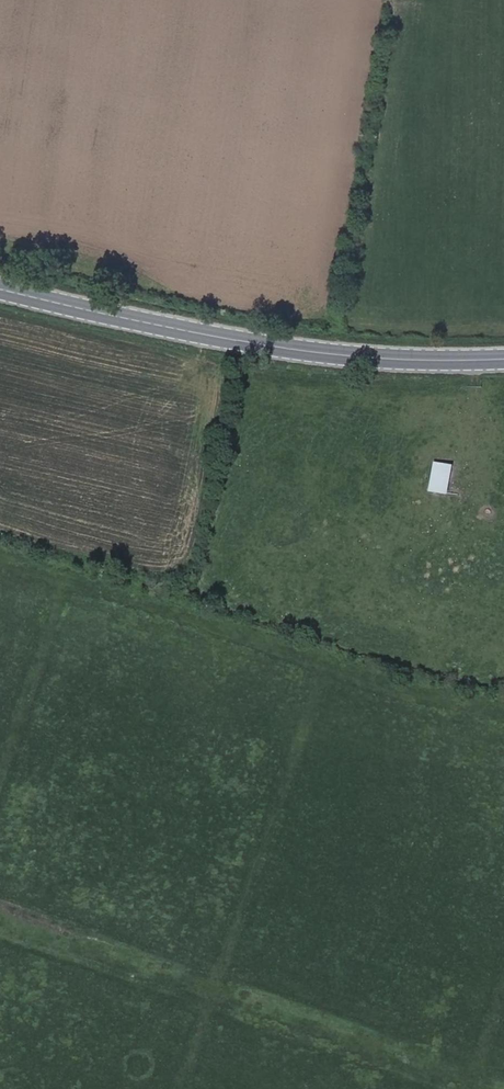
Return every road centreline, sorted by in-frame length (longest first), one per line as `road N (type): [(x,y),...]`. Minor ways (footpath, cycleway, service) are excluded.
road 1 (tertiary): [(503,358),(347,356),(250,342),(0,286)]

